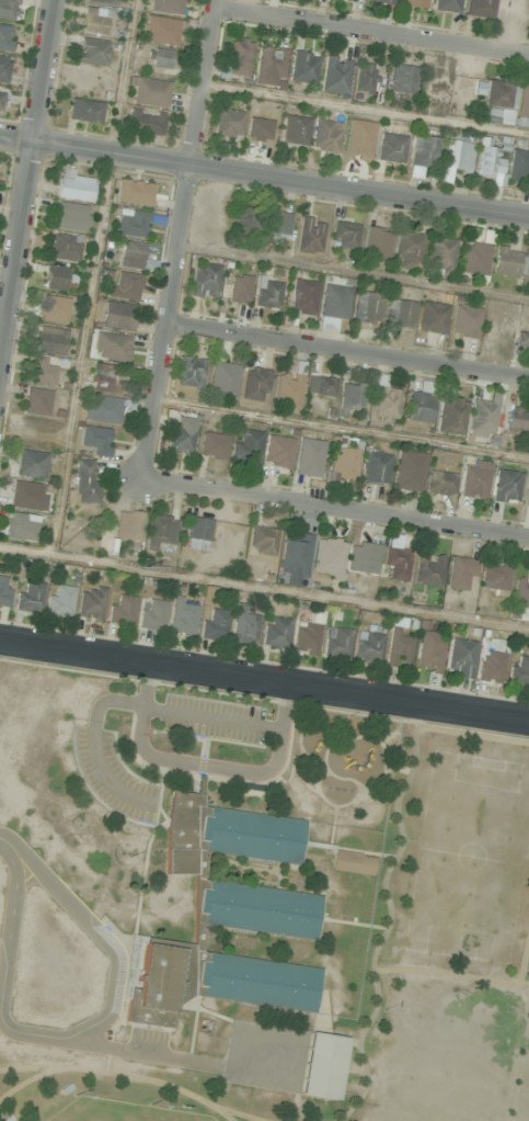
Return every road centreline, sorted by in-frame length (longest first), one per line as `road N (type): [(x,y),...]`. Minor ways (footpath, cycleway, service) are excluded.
road 1 (residential): [(528,726),(0,639)]
road 2 (residential): [(0,142),(528,221)]
road 3 (residential): [(215,0),(145,480)]
road 4 (residential): [(59,0),(0,390)]
road 5 (residential): [(145,480),(528,541)]
road 6 (residential): [(171,326),(528,382)]
road 7 (residential): [(212,15),(528,61)]

